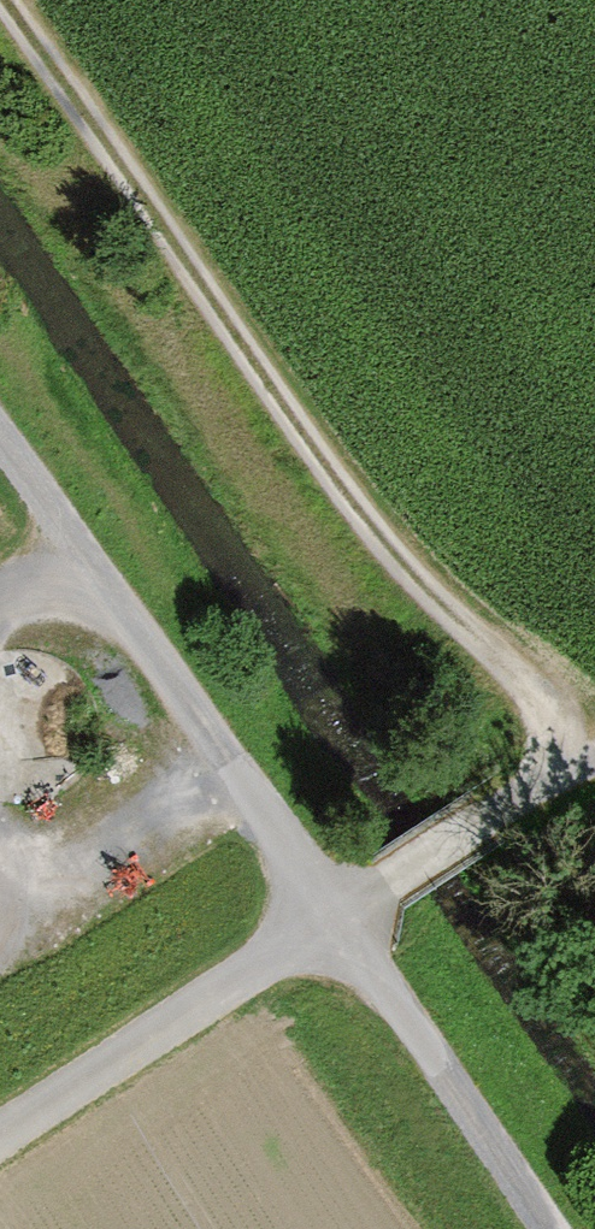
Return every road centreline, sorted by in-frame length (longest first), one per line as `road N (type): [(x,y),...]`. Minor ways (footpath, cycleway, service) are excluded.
road 1 (track): [(561,764),(284,432),(0,11)]
road 2 (track): [(0,444),(332,912)]
road 3 (track): [(0,1135),(332,912)]
road 4 (track): [(332,912),(542,1228)]
road 5 (track): [(332,912),(480,807),(561,764)]

